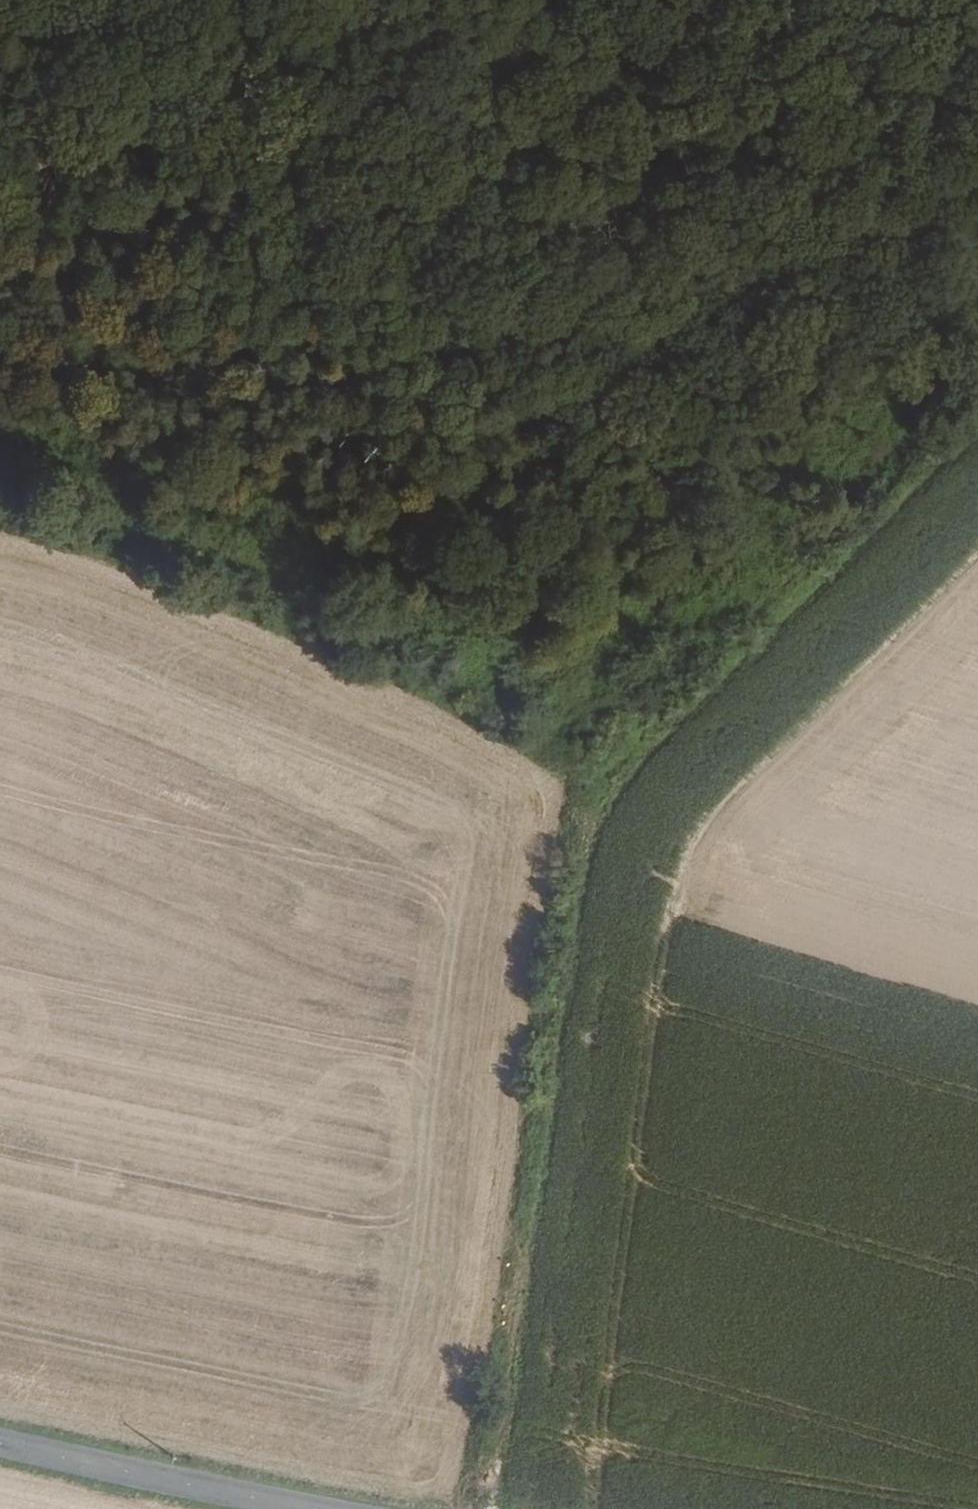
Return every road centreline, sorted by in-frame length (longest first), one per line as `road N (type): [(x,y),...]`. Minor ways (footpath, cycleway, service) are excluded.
road 1 (track): [(488,1508),(583,811),(977,389)]
road 2 (tertiary): [(319,1508),(0,1443)]

